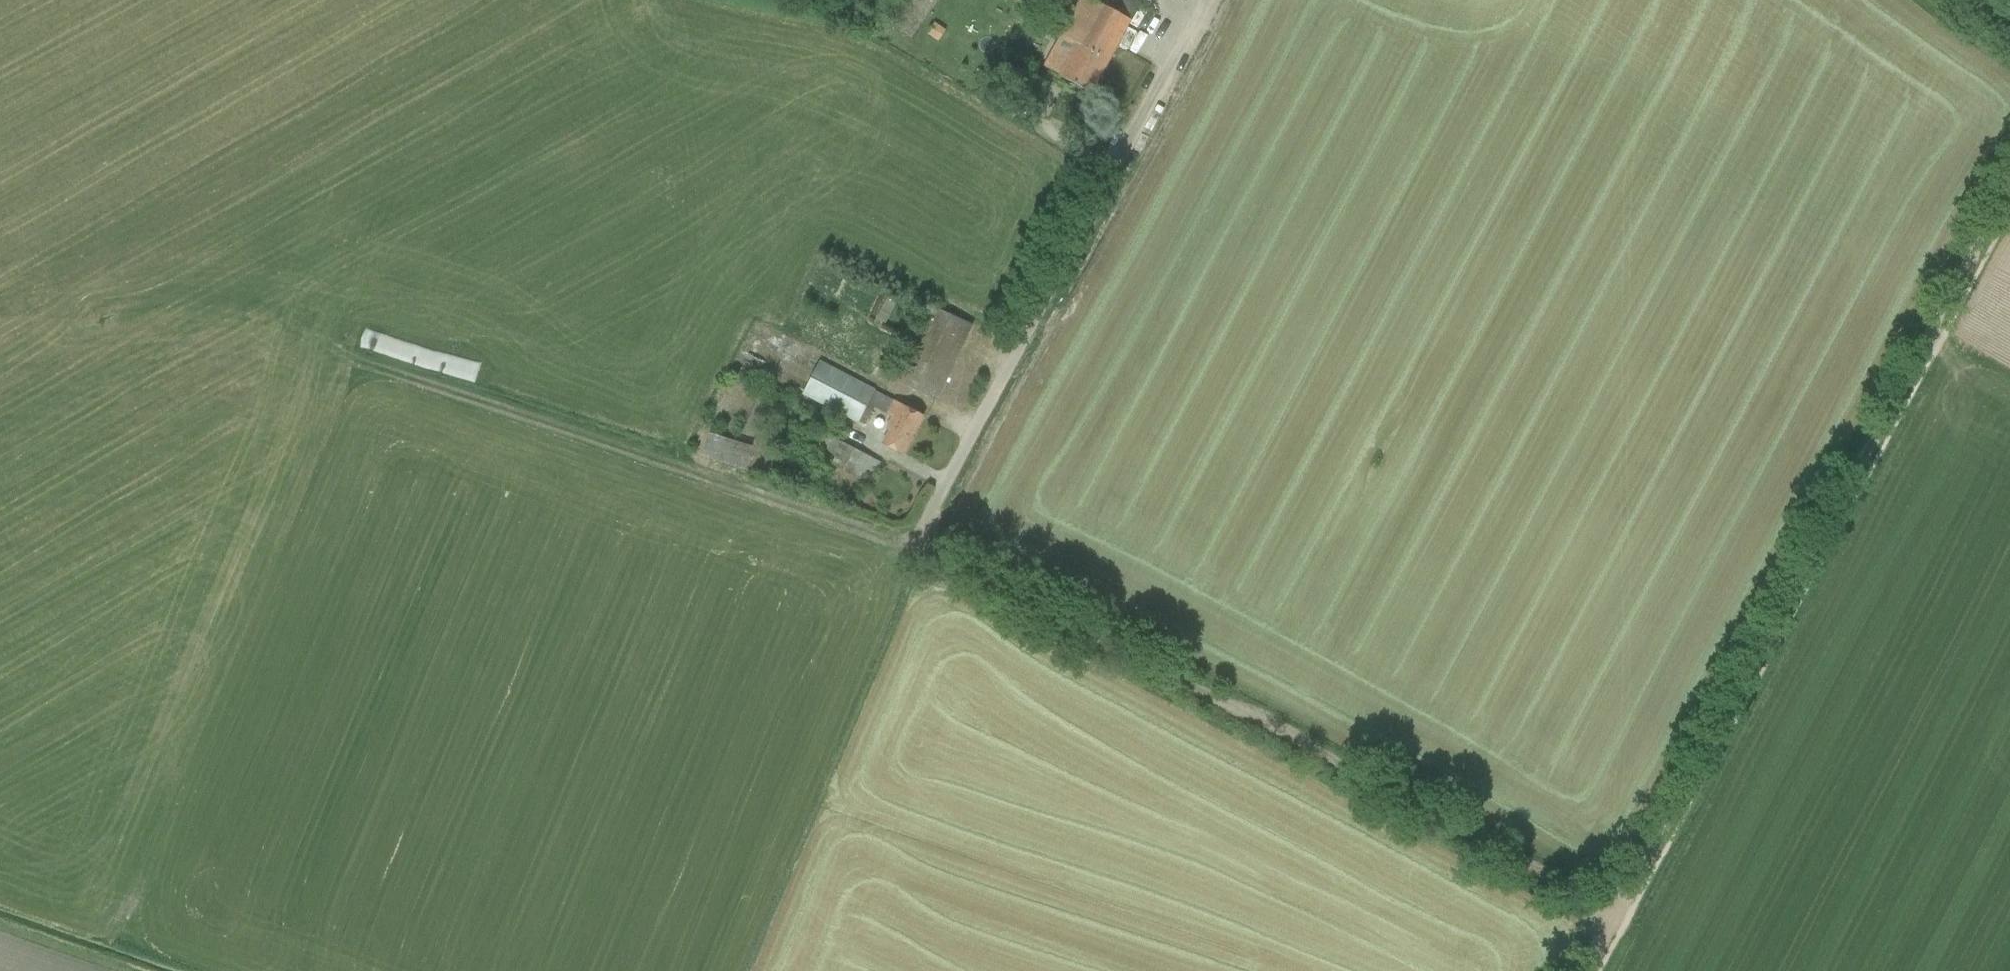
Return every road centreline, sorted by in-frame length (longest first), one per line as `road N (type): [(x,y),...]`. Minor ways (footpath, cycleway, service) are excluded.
road 1 (track): [(1616,916),(2009,193)]
road 2 (track): [(1616,916),(918,546)]
road 3 (unclassified): [(918,546),(1210,0)]

